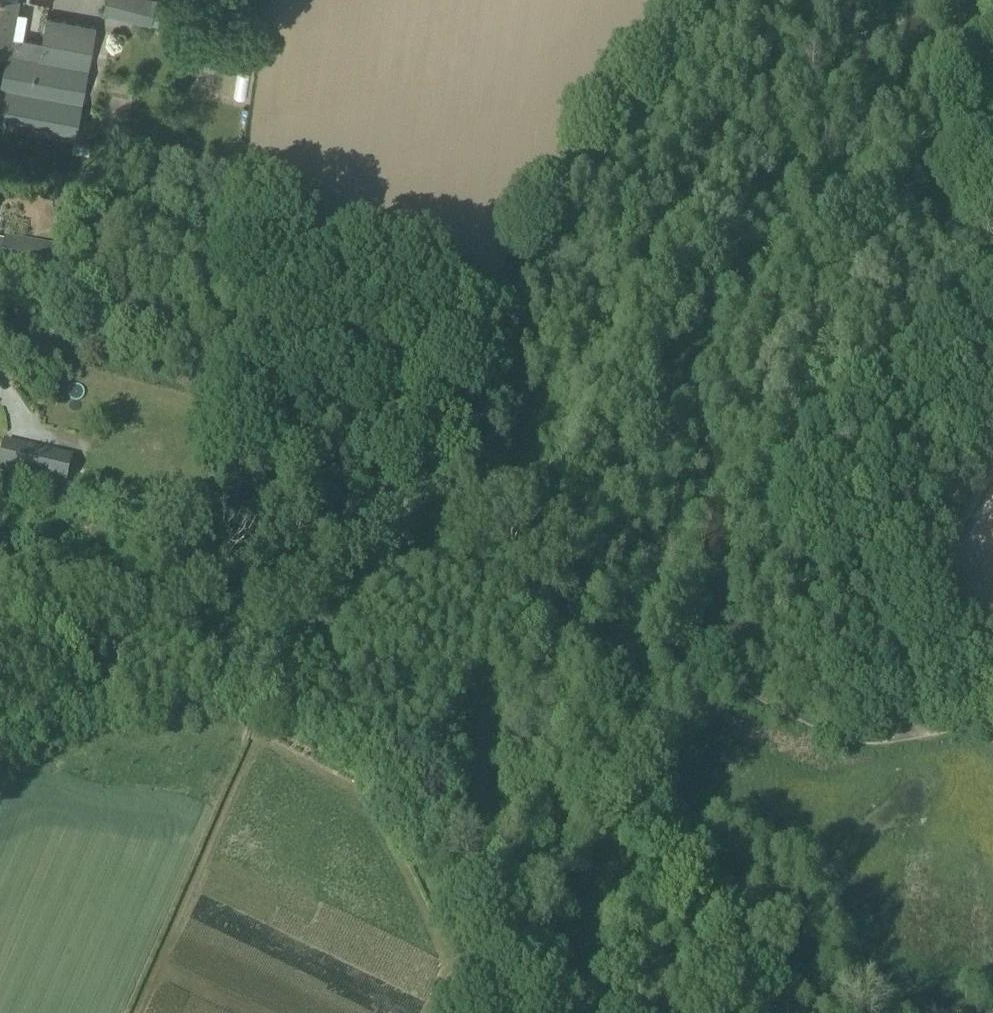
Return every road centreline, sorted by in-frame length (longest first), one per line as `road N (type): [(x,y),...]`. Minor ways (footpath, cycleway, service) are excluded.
road 1 (track): [(992,468),(917,593),(906,631),(905,739)]

